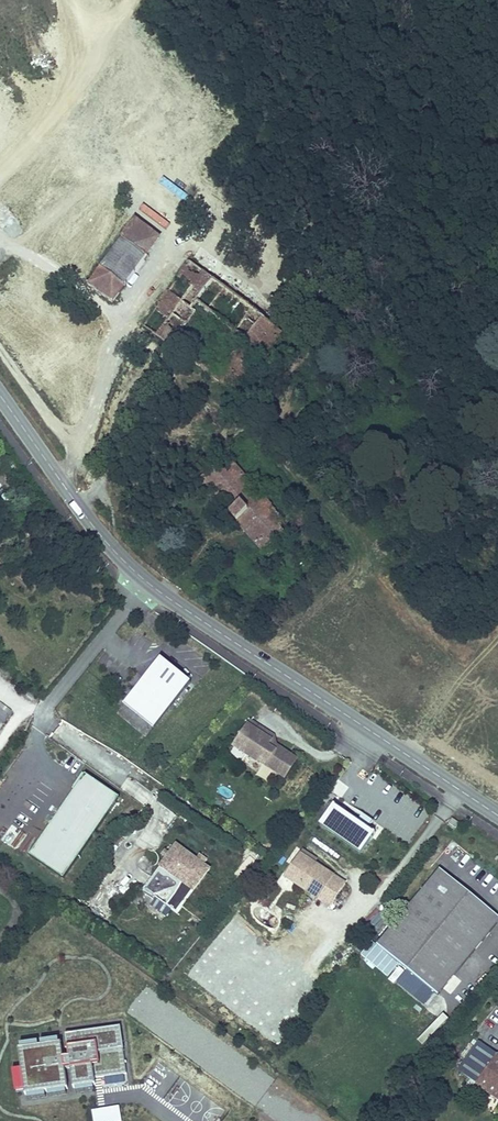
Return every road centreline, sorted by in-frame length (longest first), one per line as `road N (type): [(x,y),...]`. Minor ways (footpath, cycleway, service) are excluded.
road 1 (tertiary): [(497,815),(150,585),(92,525),(0,395)]
road 2 (track): [(493,645),(460,650),(407,614),(353,527),(215,393),(187,387),(164,395),(78,506)]
road 3 (track): [(493,645),(396,748)]

